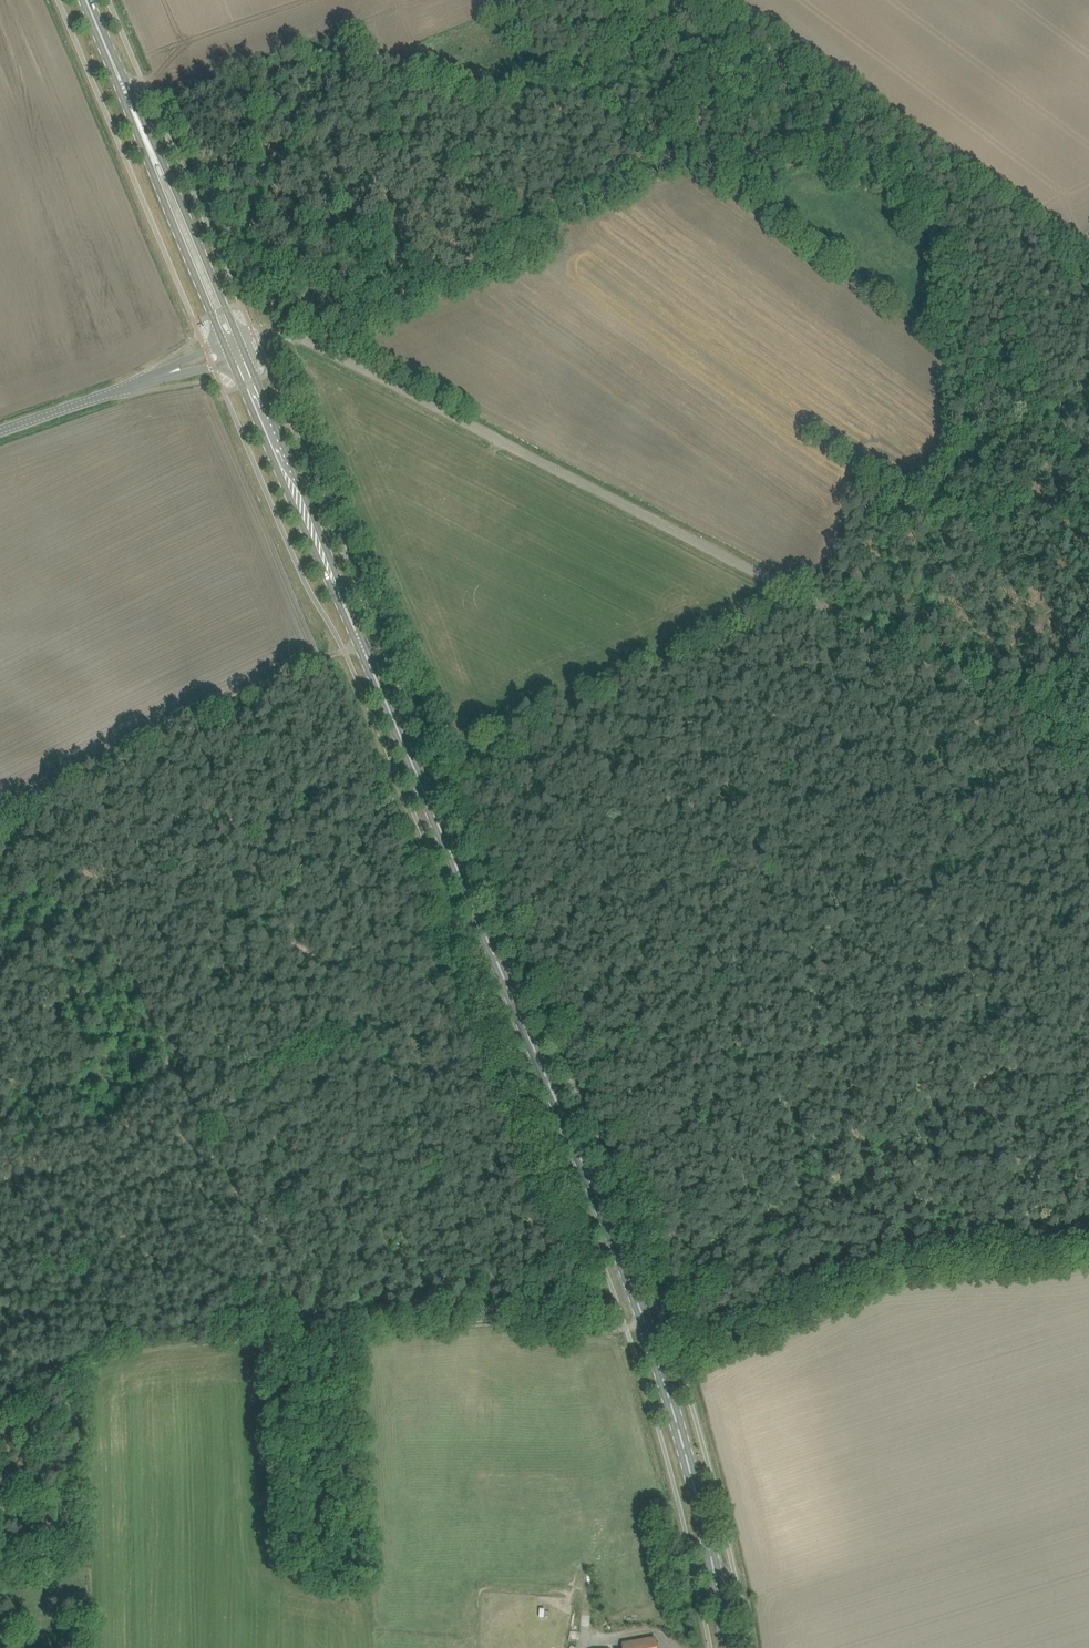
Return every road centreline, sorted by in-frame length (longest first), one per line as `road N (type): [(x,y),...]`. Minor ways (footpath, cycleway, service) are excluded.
road 1 (primary): [(729,1647),(688,1462),(618,1249),(234,348)]
road 2 (unclassified): [(1088,744),(306,340),(274,333),(234,348)]
road 3 (track): [(0,1407),(84,1365),(356,1329),(620,1328),(643,1317)]
road 4 (primary): [(234,348),(86,0)]
road 5 (unclassified): [(0,431),(234,348)]

